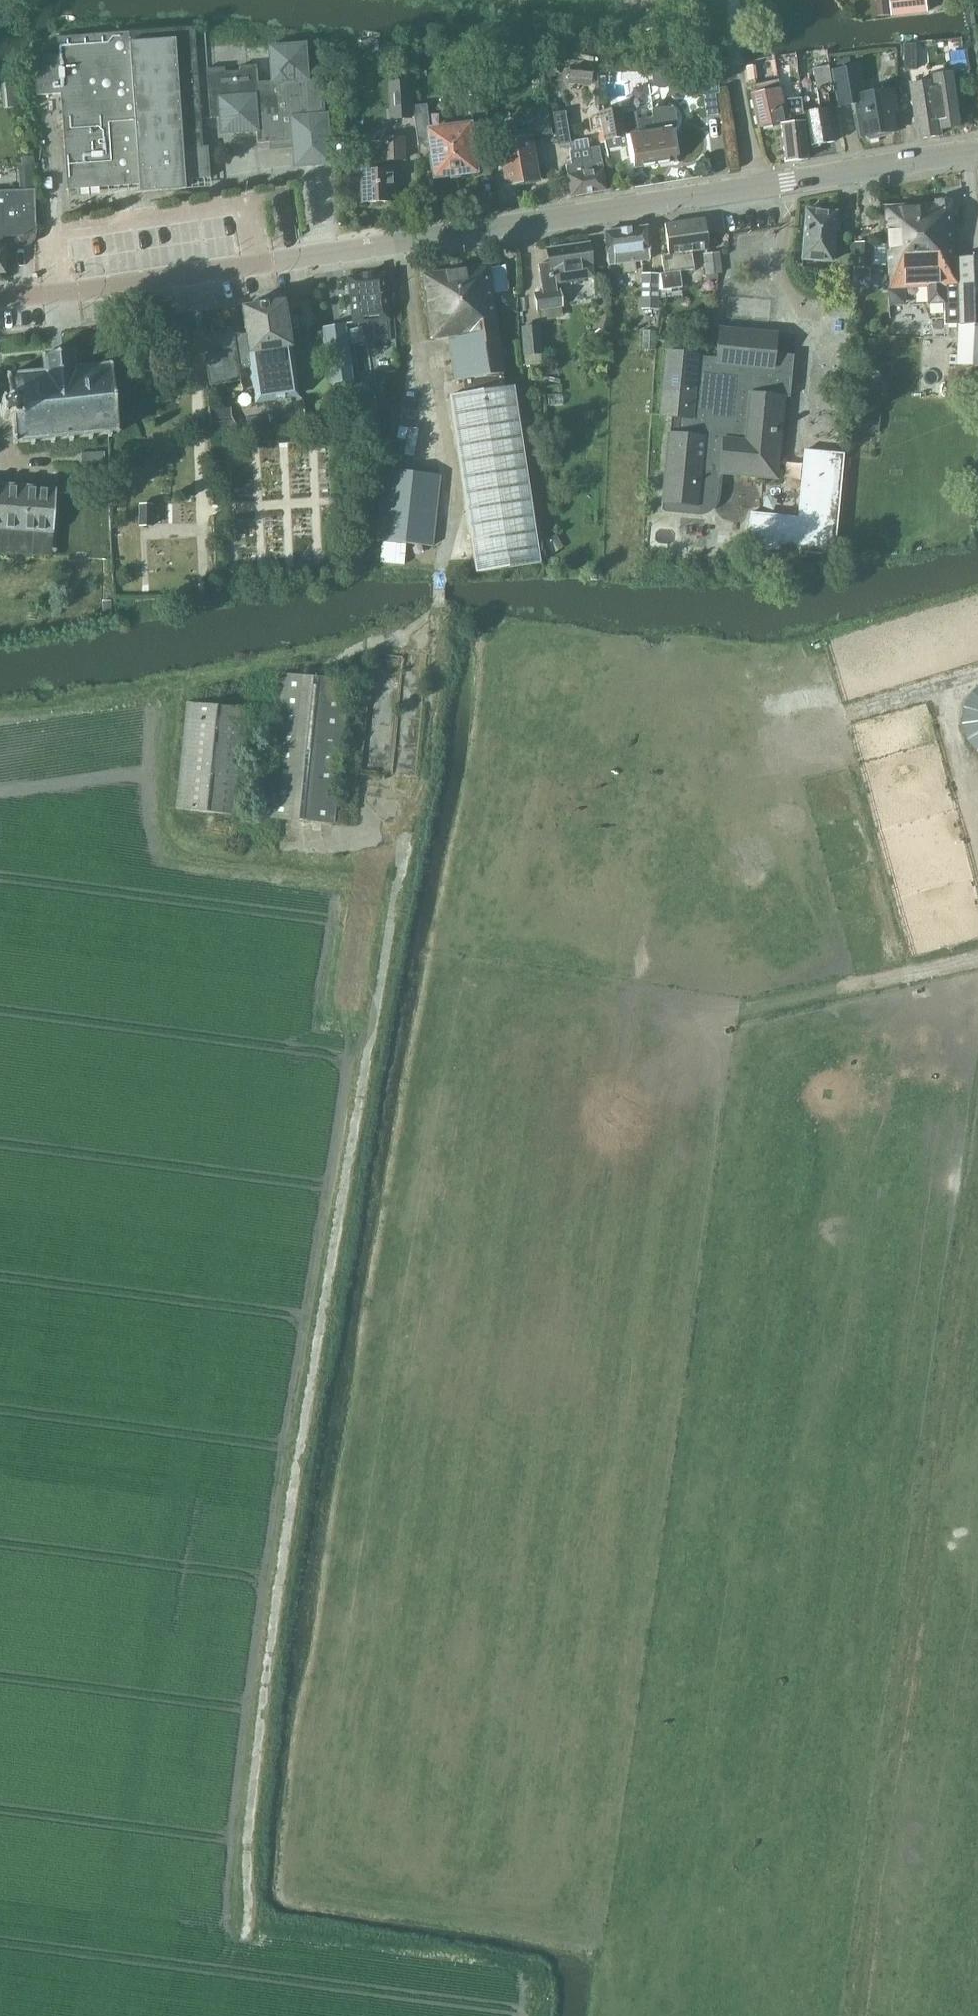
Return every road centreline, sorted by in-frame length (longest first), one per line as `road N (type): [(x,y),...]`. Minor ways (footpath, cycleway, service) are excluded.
road 1 (track): [(246,1937),(249,1818),(270,1649),(322,1312),(408,833),(426,775),(434,625),(449,532),(450,467),(400,243)]
road 2 (tertiary): [(0,299),(977,151)]

